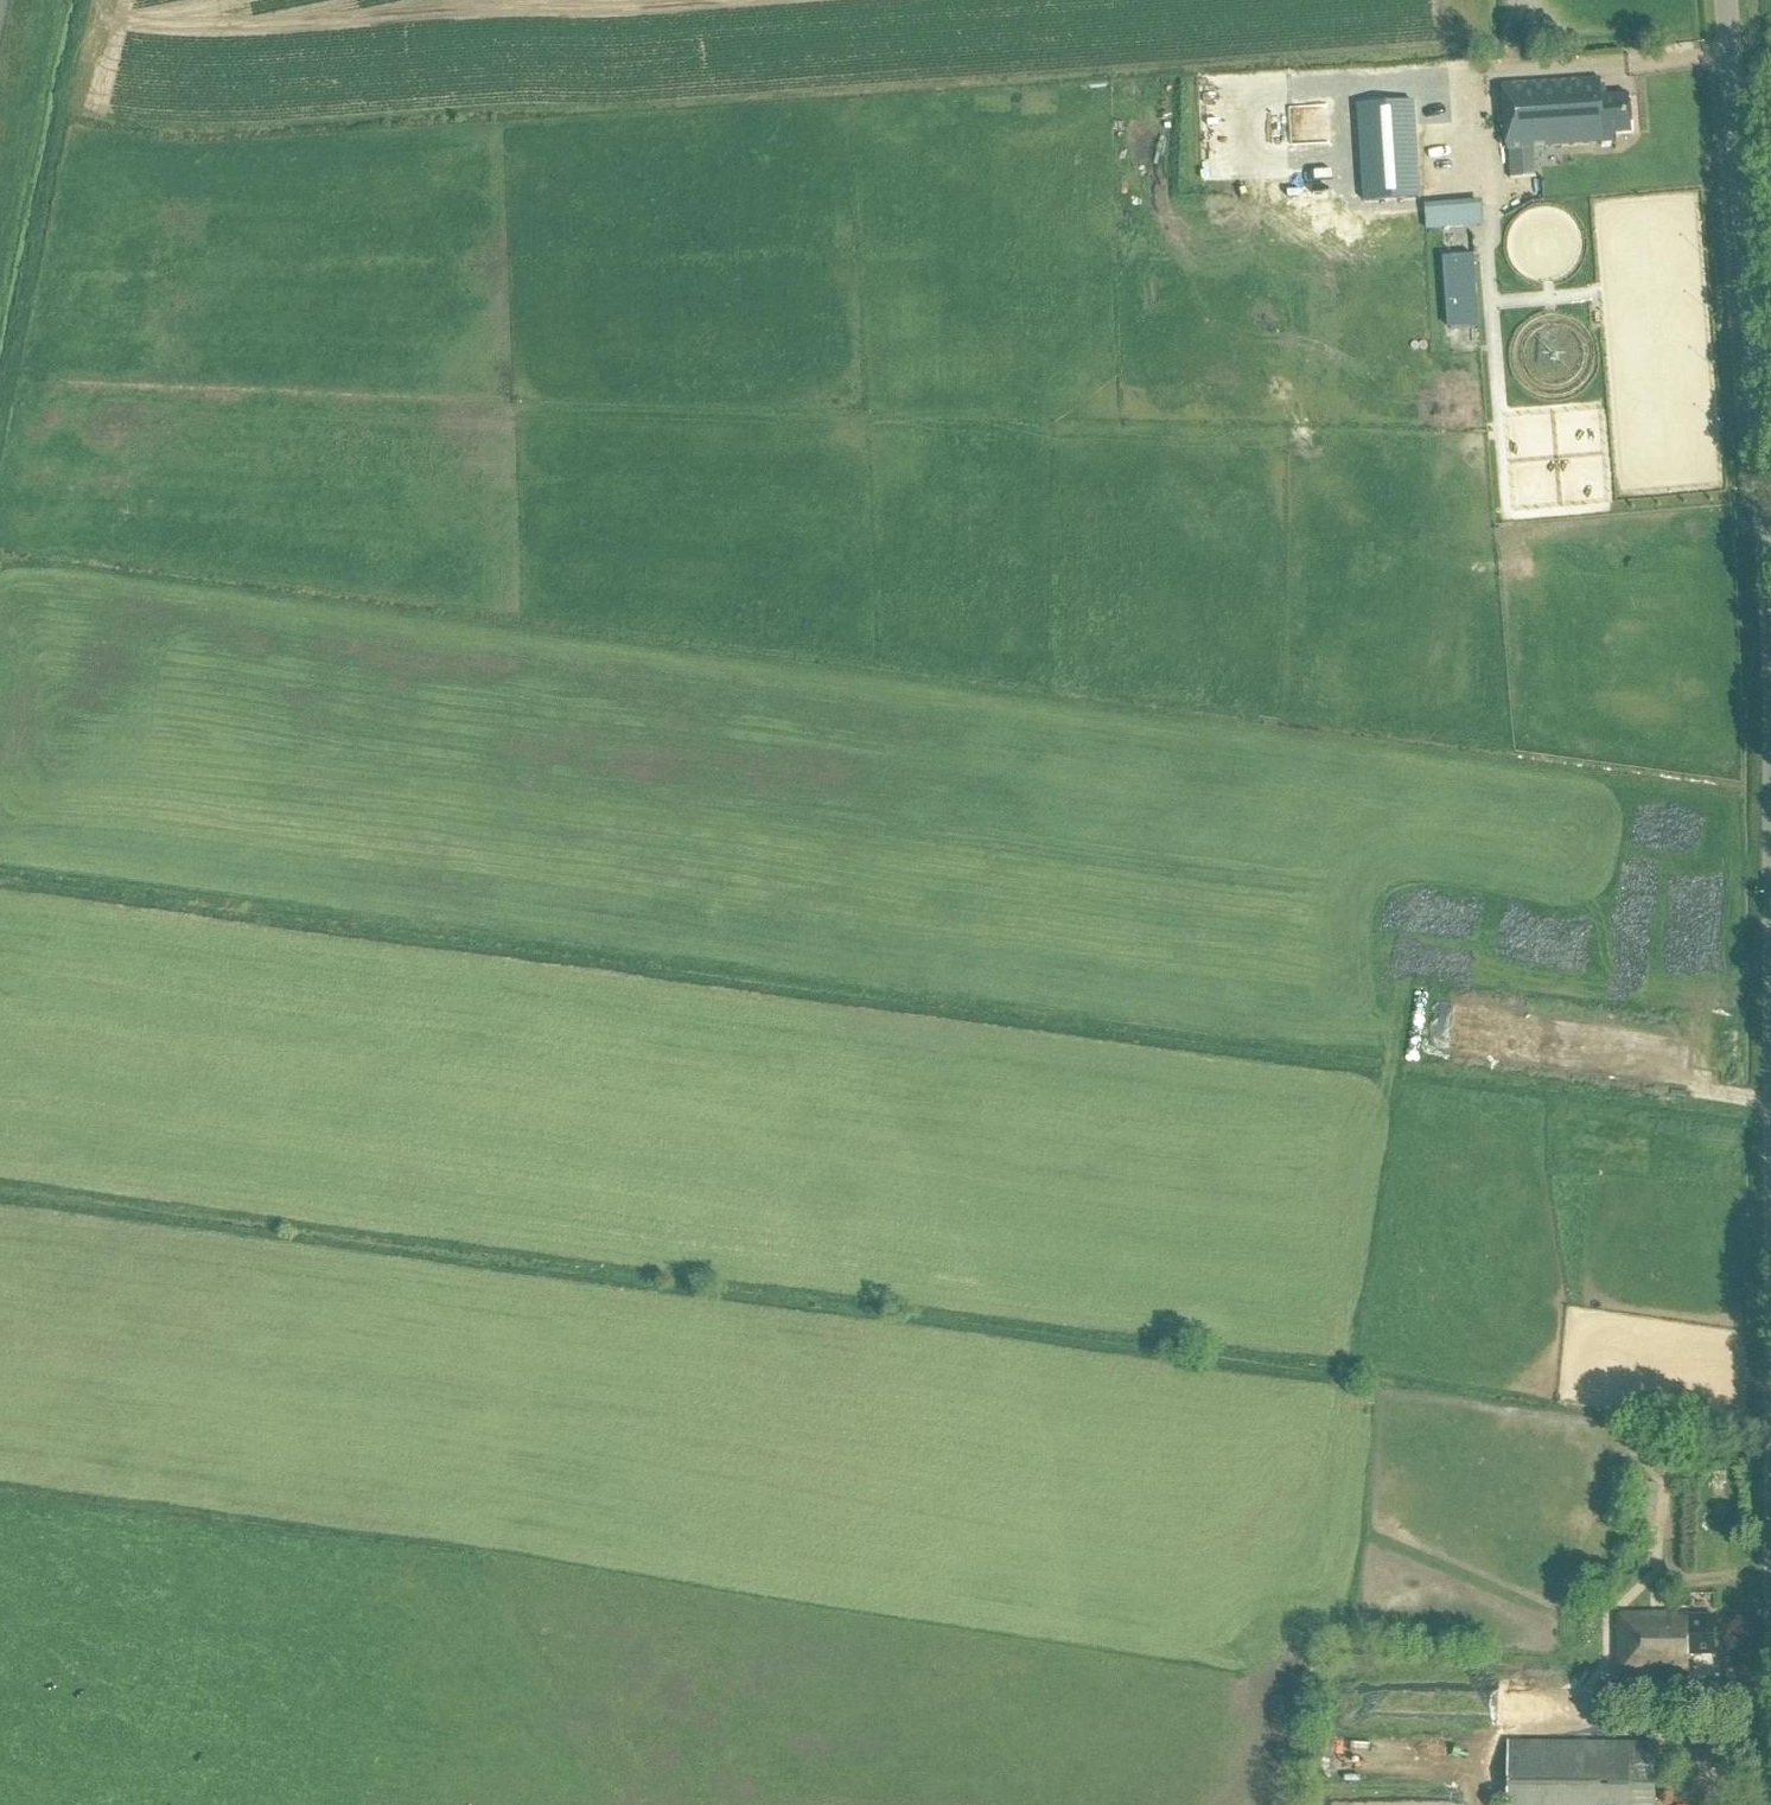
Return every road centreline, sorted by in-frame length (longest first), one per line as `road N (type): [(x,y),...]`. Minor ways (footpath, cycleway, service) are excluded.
road 1 (unclassified): [(1770,686),(1727,0)]

